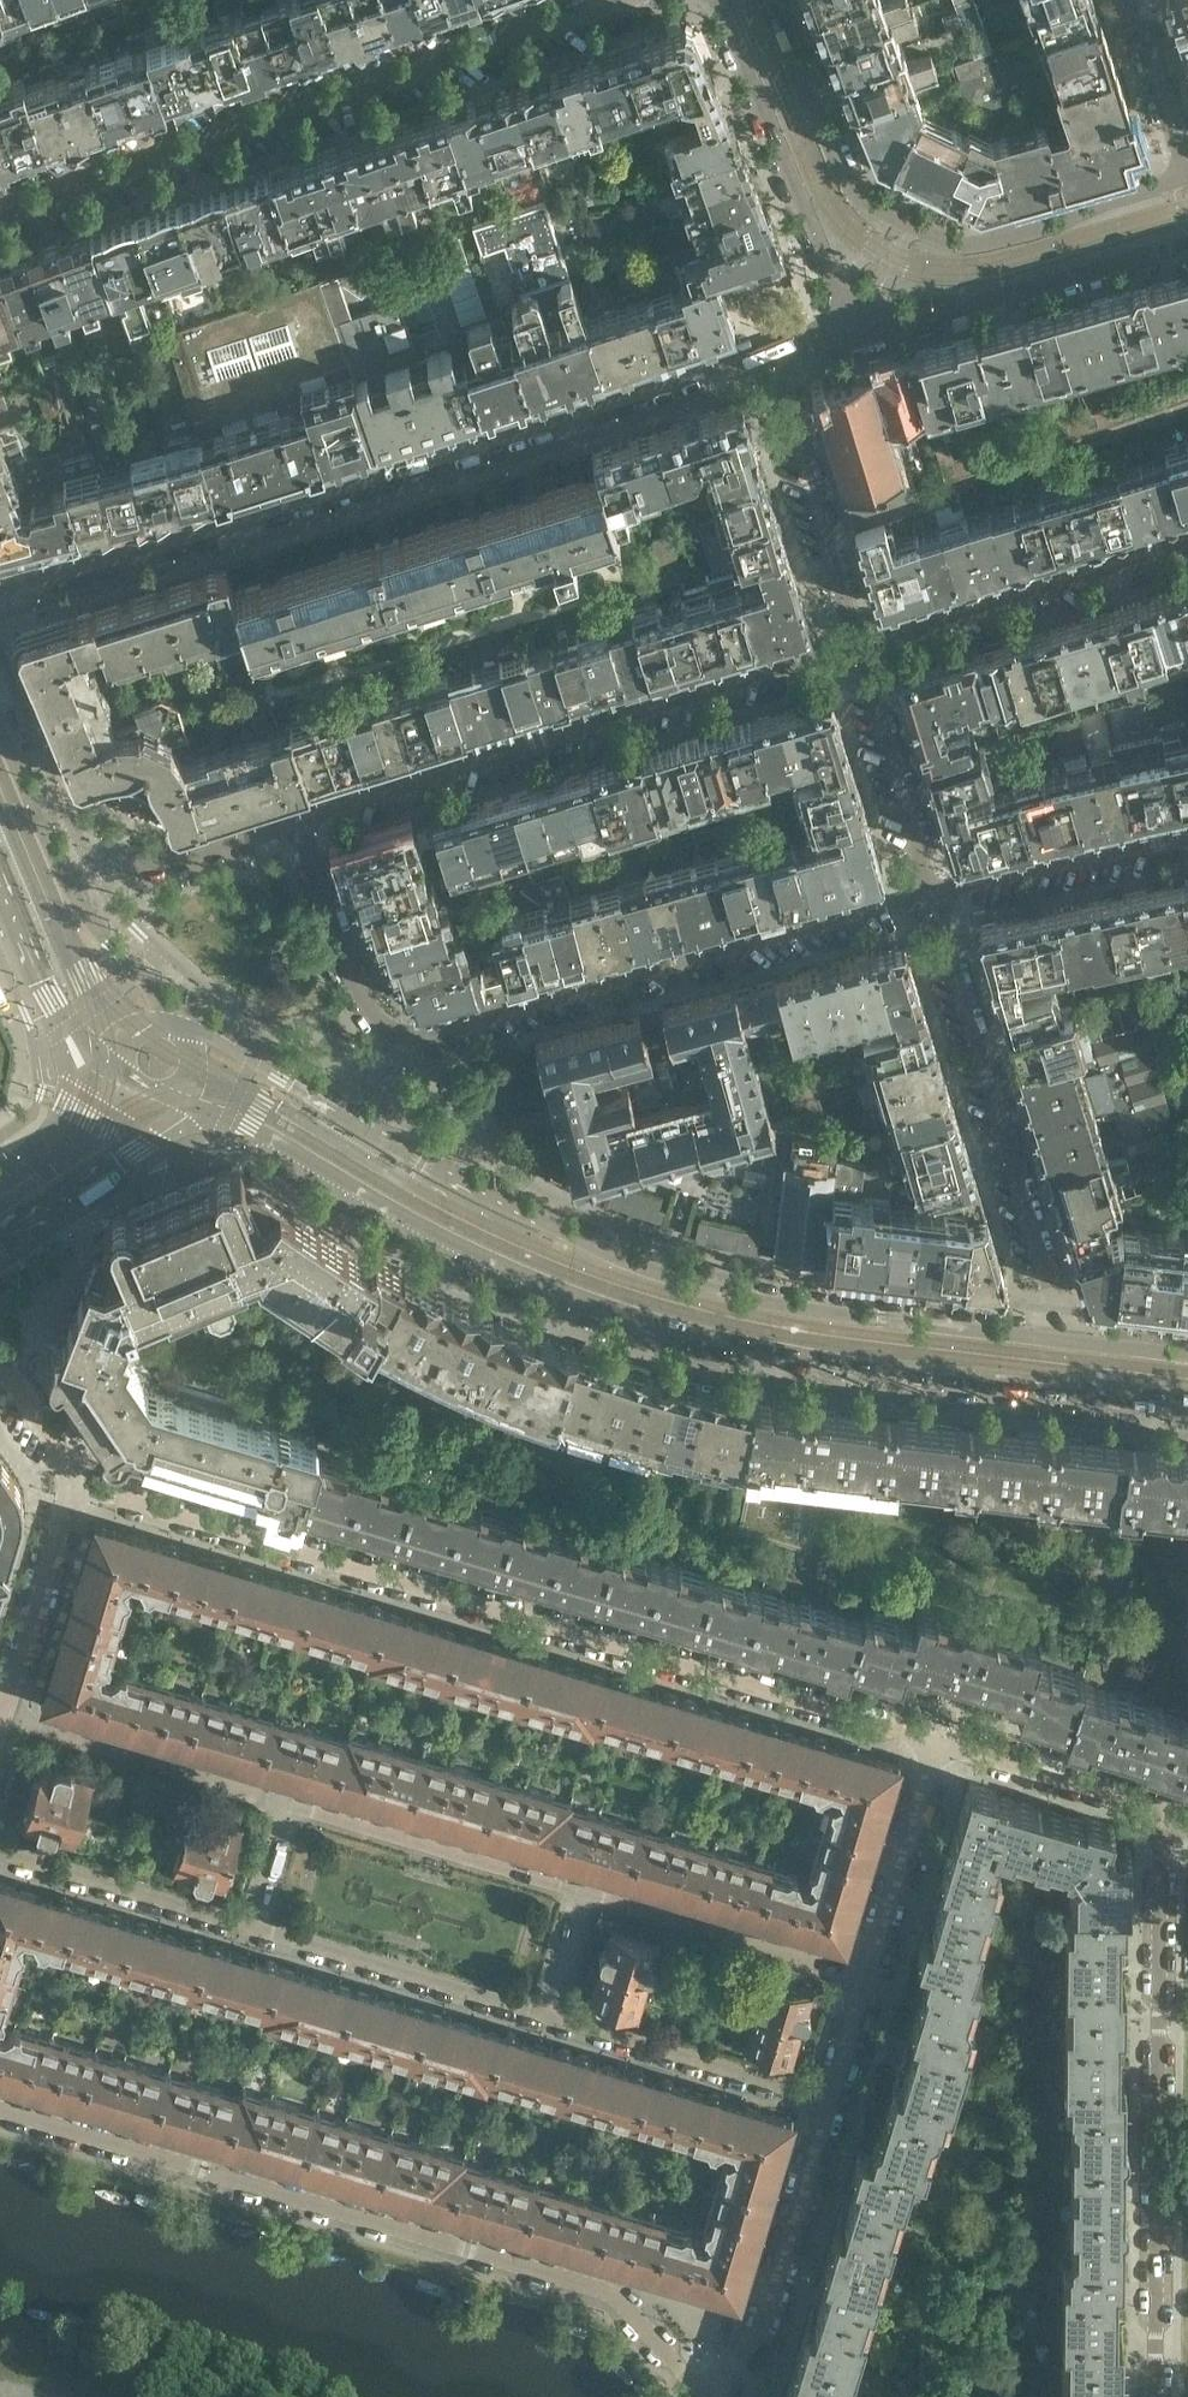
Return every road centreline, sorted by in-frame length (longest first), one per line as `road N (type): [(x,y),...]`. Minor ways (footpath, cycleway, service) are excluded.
road 1 (tertiary): [(194,1109),(250,1128),(509,1267),(733,1340),(973,1384),(1187,1407)]
road 2 (tertiary): [(1060,1341),(750,1297),(656,1268),(571,1236),(182,1014)]
road 3 (residential): [(80,1486),(935,1744)]
road 4 (residential): [(771,354),(0,593)]
road 5 (residential): [(294,823),(363,1000),(396,1033),(416,1034),(930,890)]
road 6 (residential): [(0,2110),(609,2293),(707,2392)]
road 7 (residential): [(0,211),(594,0)]
road 8 (residential): [(855,643),(294,823)]
road 9 (residential): [(1154,2396),(1163,1839),(1171,1814)]
road 10 (residential): [(1187,180),(997,242),(962,245),(890,218),(846,180),(770,0)]
road 11 (residential): [(1060,1341),(1059,1311),(931,894)]
road 12 (residential): [(855,643),(1187,541)]
road 13 (residential): [(719,0),(856,319)]
road 14 (residential): [(856,319),(936,321),(1187,246)]
road 15 (residential): [(831,2099),(764,2334),(707,2392)]
road 16 (residential): [(252,1924),(554,2015)]
road 17 (residential): [(588,1895),(285,1810)]
road 18 (residential): [(855,643),(771,354)]
road 19 (residential): [(285,1810),(4,1718)]
road 20 (residential): [(866,1979),(588,1895)]
road 21 (residential): [(554,2015),(831,2099)]
road 22 (residential): [(1187,836),(931,894)]
road 23 (residential): [(0,1852),(252,1924)]
road 24 (residential): [(930,890),(855,643)]
road 25 (residential): [(1171,1814),(935,1744)]
road 26 (residential): [(935,1744),(866,1979)]
road 27 (residential): [(4,1718),(80,1486)]
road 28 (tertiary): [(0,1243),(158,1141),(194,1109)]
road 29 (residential): [(294,823),(176,860),(66,882)]
road 30 (tertiary): [(0,876),(69,1029),(113,1061)]
road 31 (tertiary): [(113,1061),(75,1138),(0,1197)]
road 32 (tertiary): [(182,1014),(120,956),(66,882)]
road 33 (residential): [(1187,168),(1134,0)]
road 34 (tertiary): [(66,882),(0,725)]
road 35 (residential): [(80,1486),(0,1363)]
road 36 (tertiary): [(1187,1352),(1060,1341)]
road 37 (residential): [(866,1979),(831,2099)]
road 38 (residential): [(554,2015),(588,1895)]

